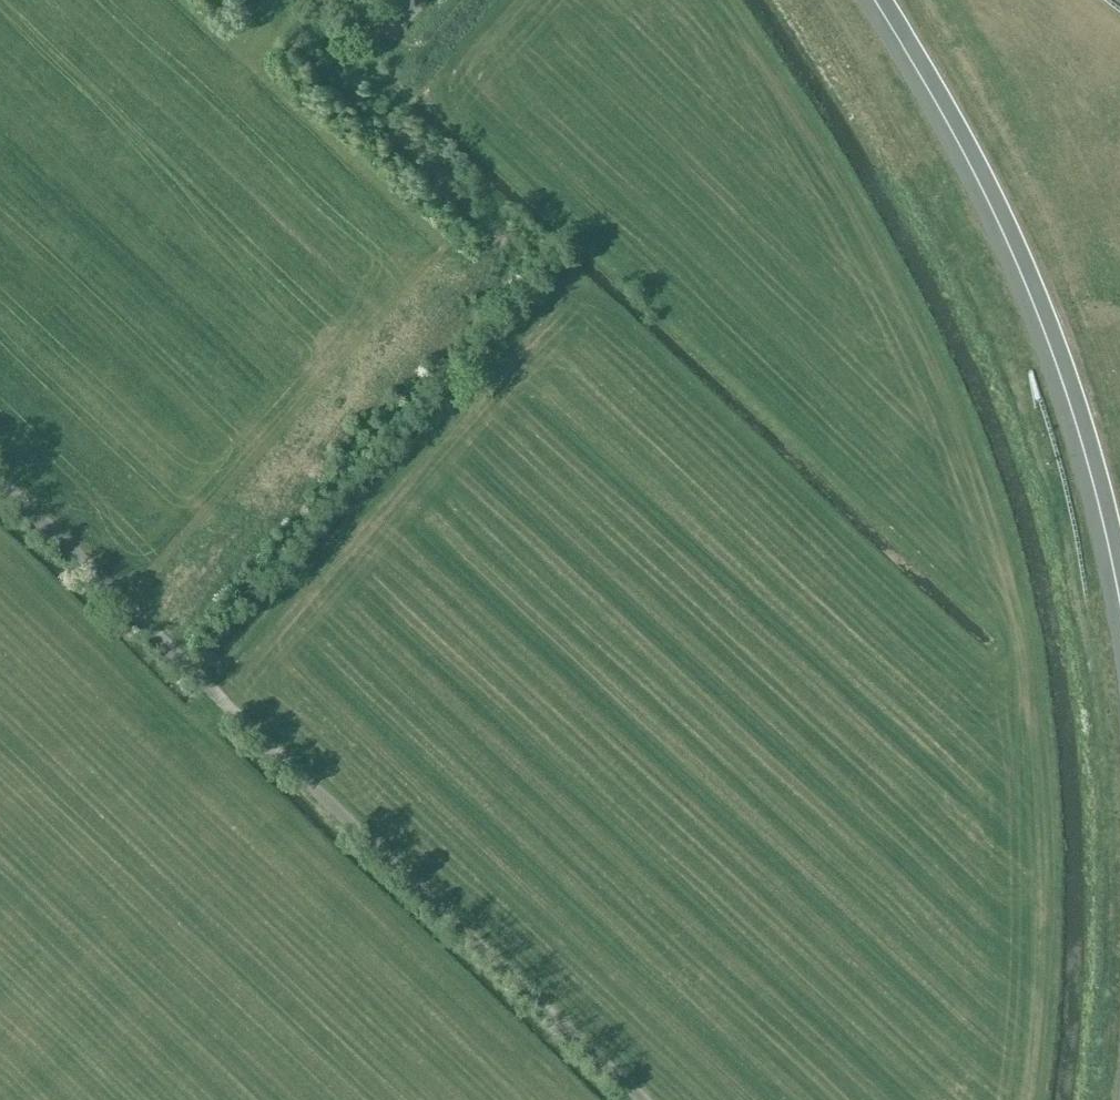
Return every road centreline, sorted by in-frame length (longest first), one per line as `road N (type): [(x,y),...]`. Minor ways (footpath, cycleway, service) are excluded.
road 1 (motorway): [(882,0),(1024,264),(1085,427),(1119,575)]

